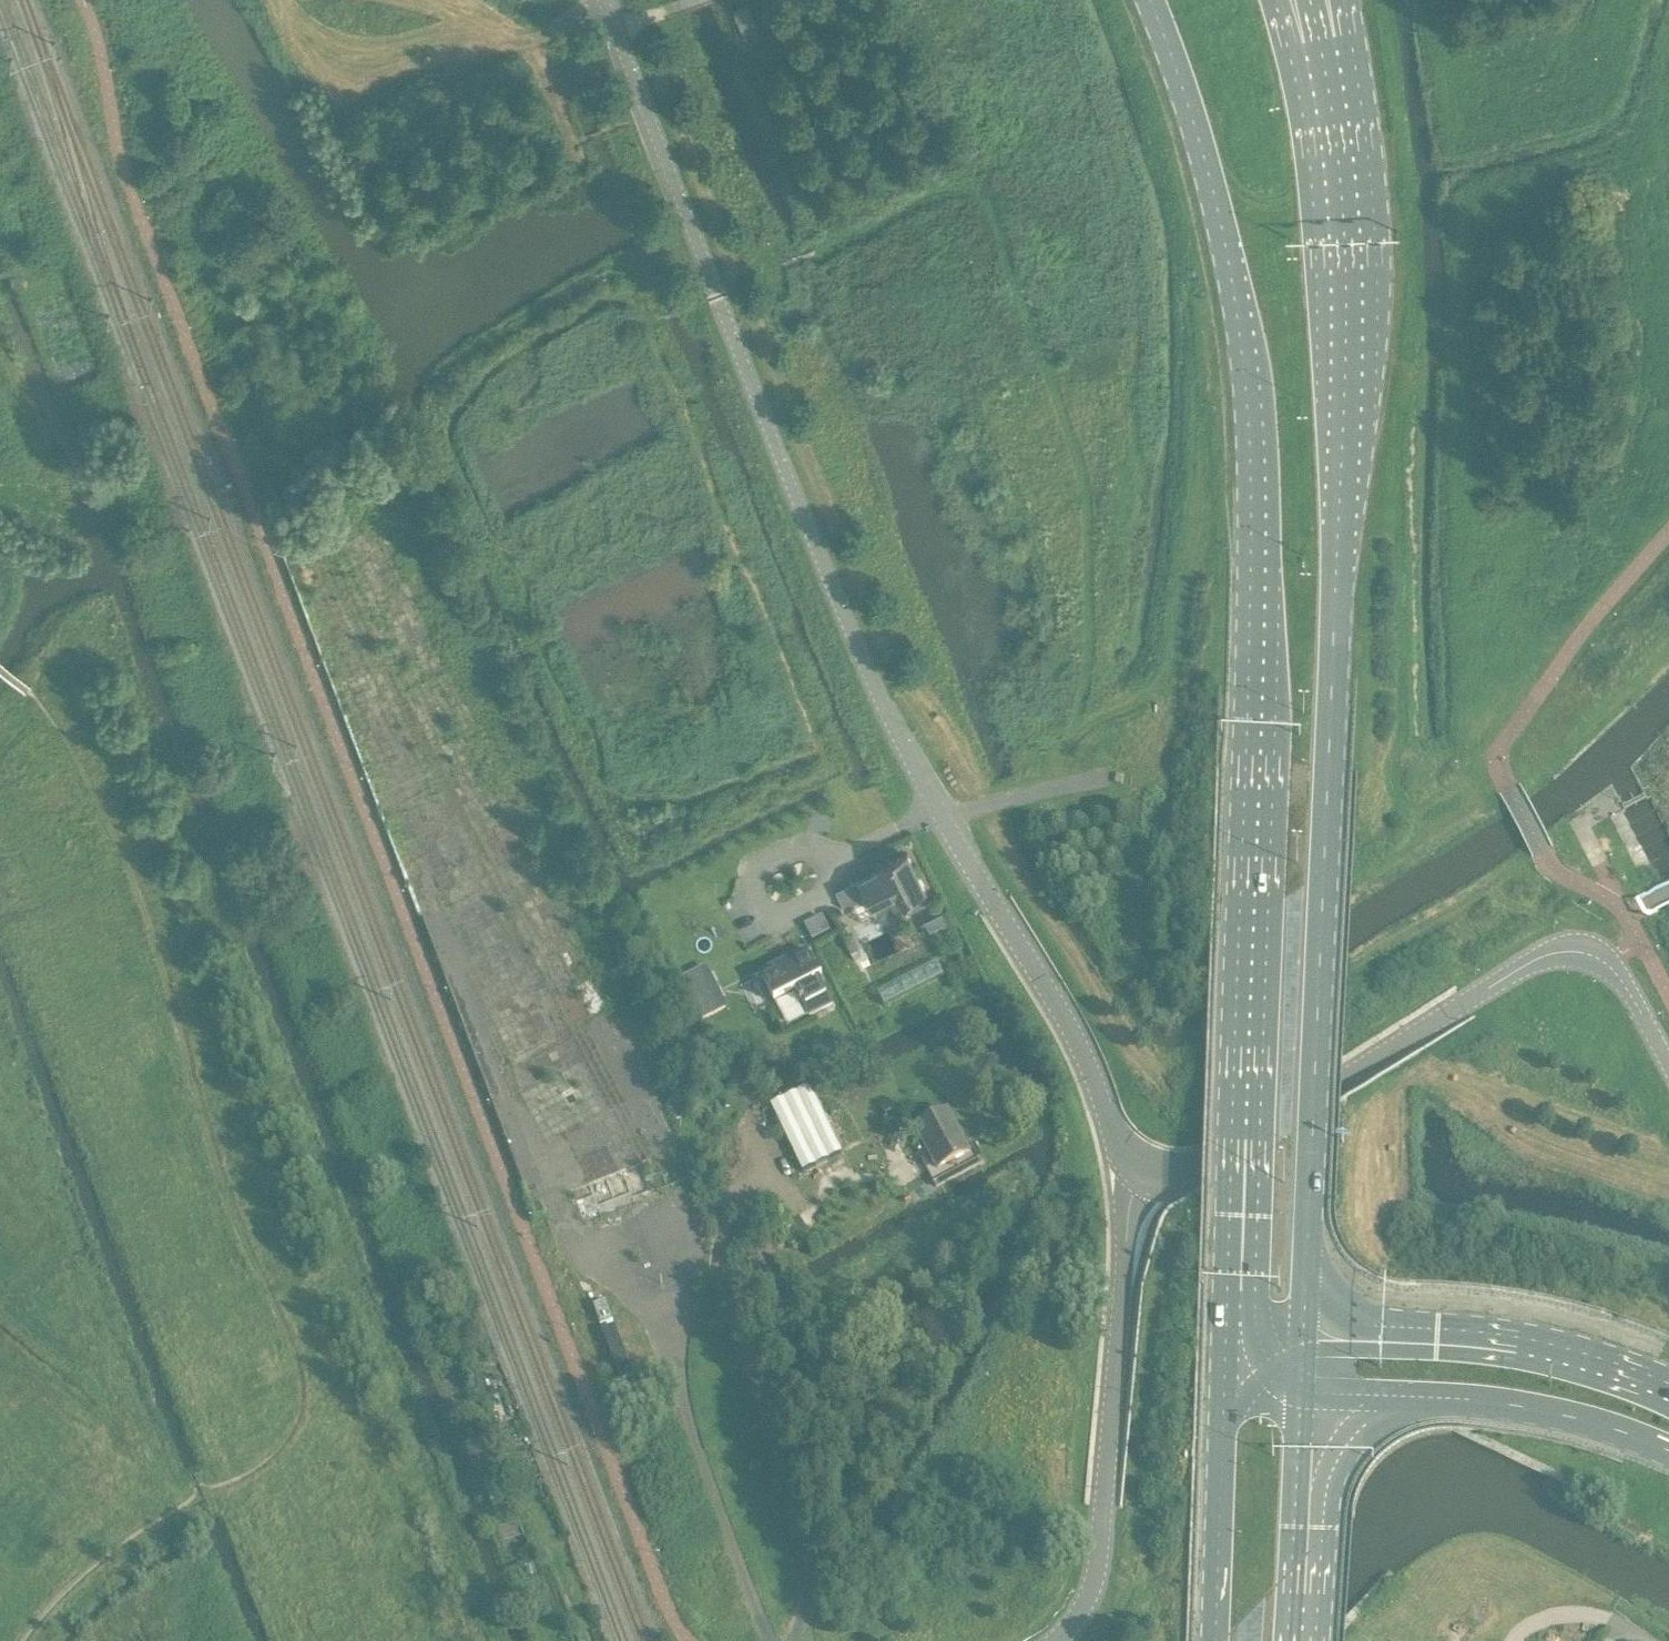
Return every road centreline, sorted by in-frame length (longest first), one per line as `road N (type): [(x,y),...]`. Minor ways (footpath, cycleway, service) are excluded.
road 1 (primary): [(1146,0),(1213,202),(1247,386),(1251,570),(1225,1359)]
road 2 (unclassified): [(1145,1171),(1122,1152),(1076,1041),(886,710),(605,0)]
road 3 (primary): [(1303,1328),(1350,287),(1320,46)]
road 4 (unclassified): [(1145,1171),(1177,1176),(1202,1167),(1525,966),(1562,952),(1607,962),(1668,1063)]
road 5 (unclassified): [(1053,1640),(1091,1595),(1096,1574),(1127,1219),(1145,1171)]
road 6 (secondary): [(1300,1393),(1516,1404),(1668,1450)]
road 7 (secondary): [(1668,1394),(1551,1353),(1303,1328)]
road 8 (primary): [(1225,1359),(1215,1640)]
road 9 (primary): [(1288,1640),(1300,1393)]

